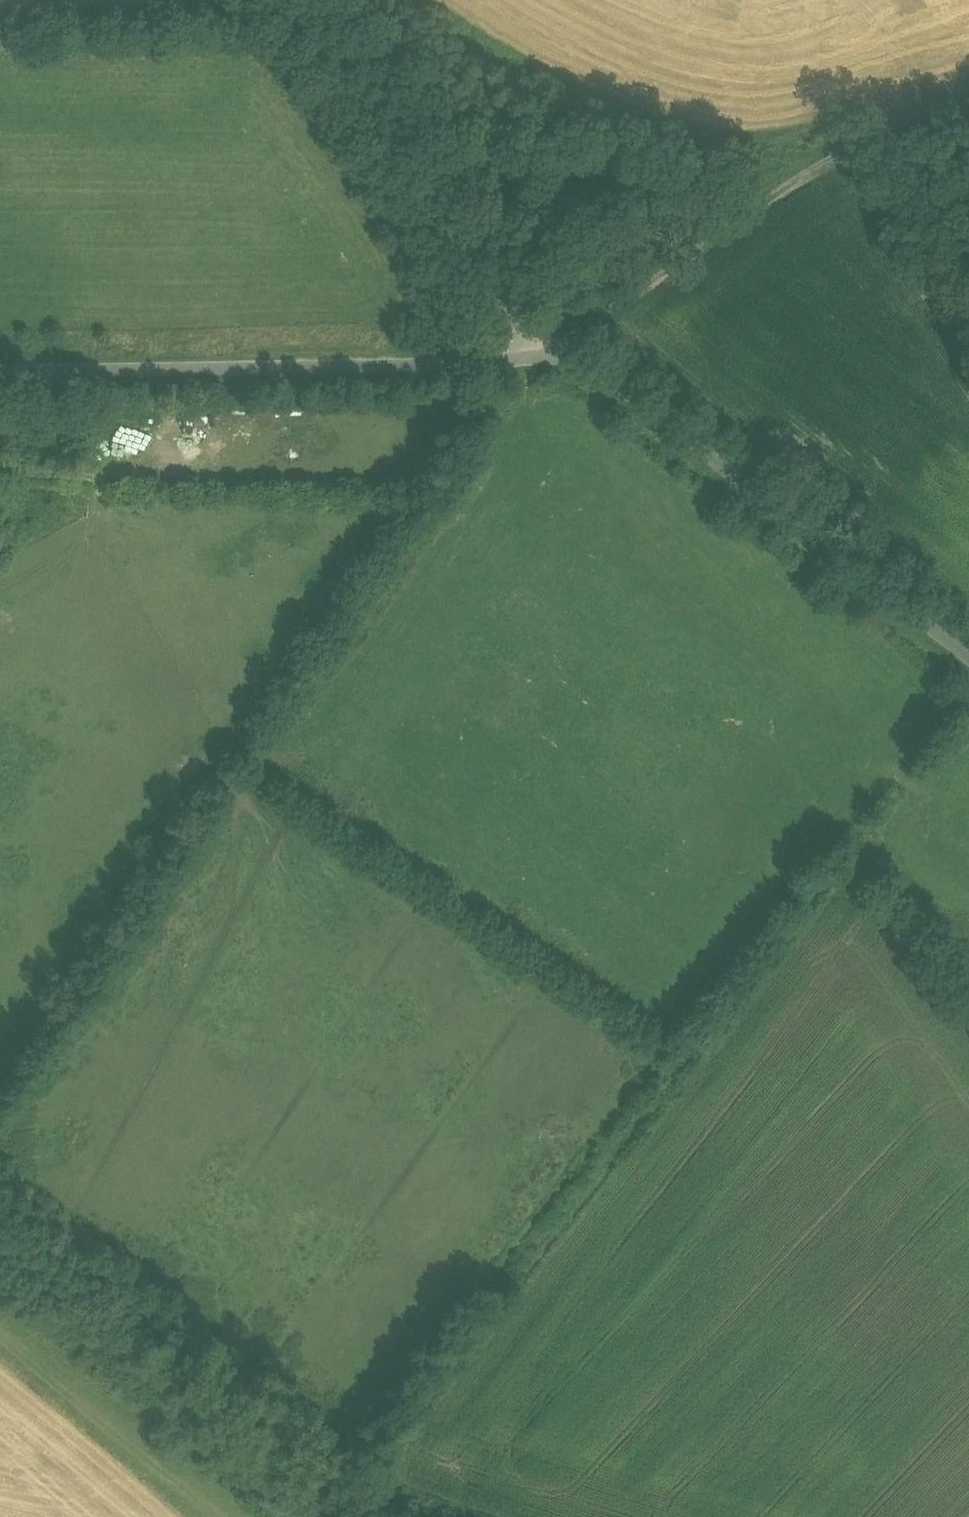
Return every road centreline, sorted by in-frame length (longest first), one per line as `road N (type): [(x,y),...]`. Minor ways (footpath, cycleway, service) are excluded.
road 1 (residential): [(0,371),(542,361)]
road 2 (unclassified): [(968,654),(585,369),(542,361)]
road 3 (track): [(542,361),(794,156),(968,114)]
road 4 (residential): [(542,361),(294,0)]

